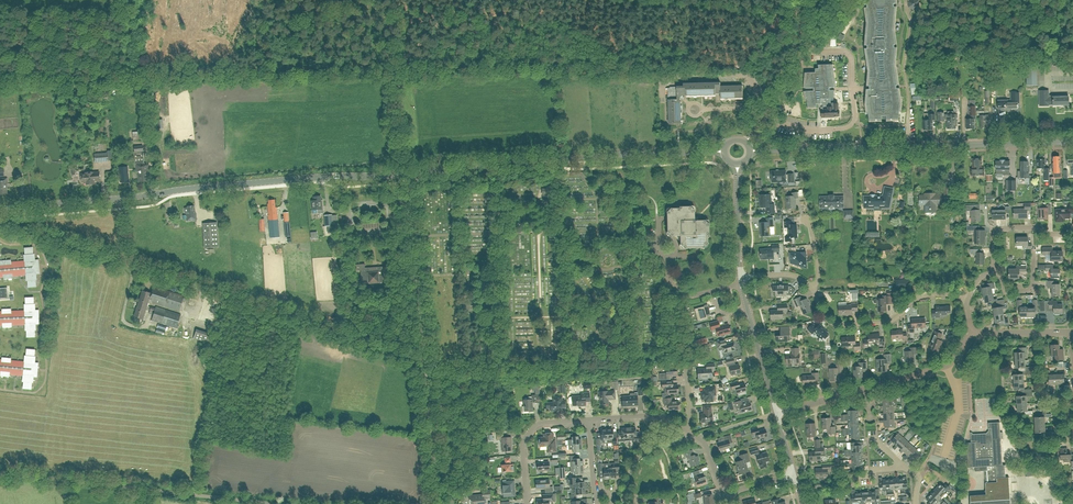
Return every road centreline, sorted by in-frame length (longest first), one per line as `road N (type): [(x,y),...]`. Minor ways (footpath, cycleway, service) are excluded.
road 1 (secondary): [(0,208),(407,173)]
road 2 (secondary): [(751,150),(1072,142)]
road 3 (secondary): [(407,173),(723,152)]
road 4 (residential): [(777,413),(946,367),(972,333)]
road 5 (residential): [(967,299),(926,295),(891,321),(837,324),(812,288)]
road 6 (unclassified): [(410,200),(425,361)]
road 7 (tertiary): [(777,413),(741,277)]
road 8 (residential): [(527,503),(523,445),(530,433),(541,423),(589,419)]
road 9 (unclassified): [(746,141),(817,42)]

